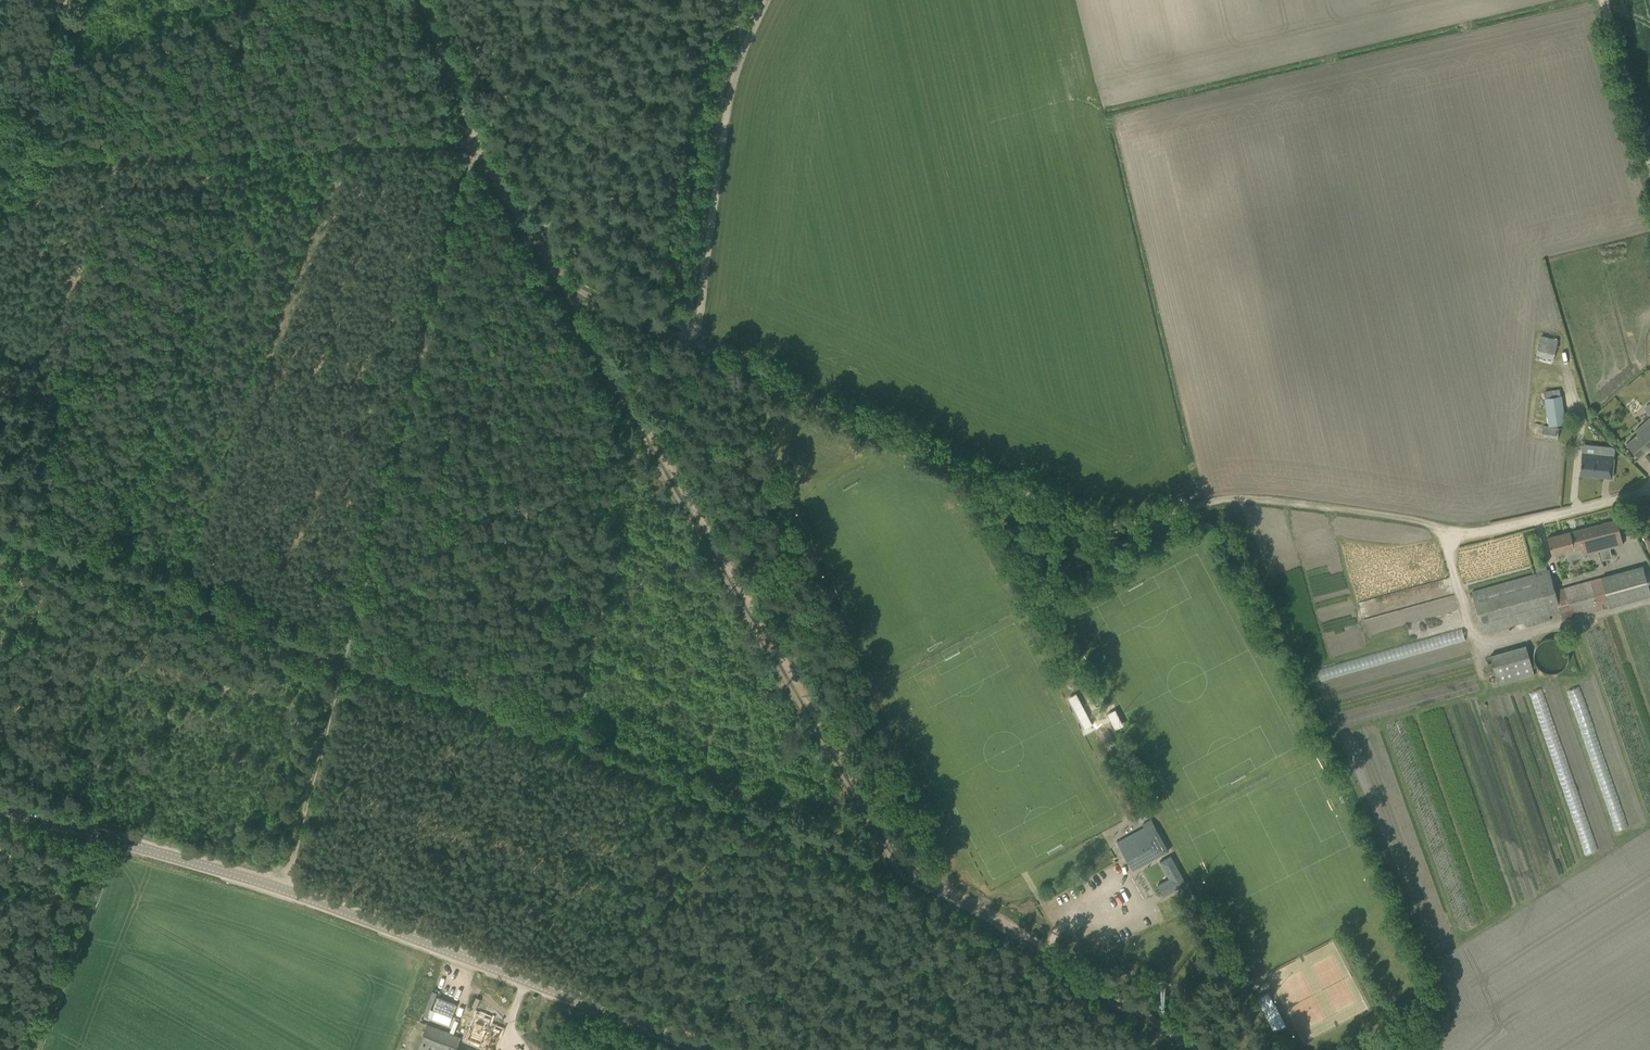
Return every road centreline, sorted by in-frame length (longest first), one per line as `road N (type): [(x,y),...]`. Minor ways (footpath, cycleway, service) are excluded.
road 1 (track): [(1461,533),(1250,499),(1138,514),(1108,526),(682,340)]
road 2 (tertiary): [(707,1049),(284,889),(0,809)]
road 3 (track): [(577,294),(644,422),(895,845),(919,873)]
road 4 (track): [(346,663),(919,873)]
road 5 (track): [(346,663),(480,138)]
road 6 (track): [(26,163),(476,136)]
road 7 (track): [(767,0),(731,94),(688,343)]
road 8 (track): [(346,663),(88,563)]
road 9 (track): [(284,889),(346,663)]
road 10 (unclassified): [(1197,1049),(1009,925)]
road 11 (unclassified): [(1461,533),(1649,489)]
road 12 (track): [(480,138),(534,239),(577,294)]
road 13 (unclassified): [(1649,175),(1602,0)]
road 14 (track): [(65,0),(26,163)]
road 15 (track): [(425,0),(476,136)]

